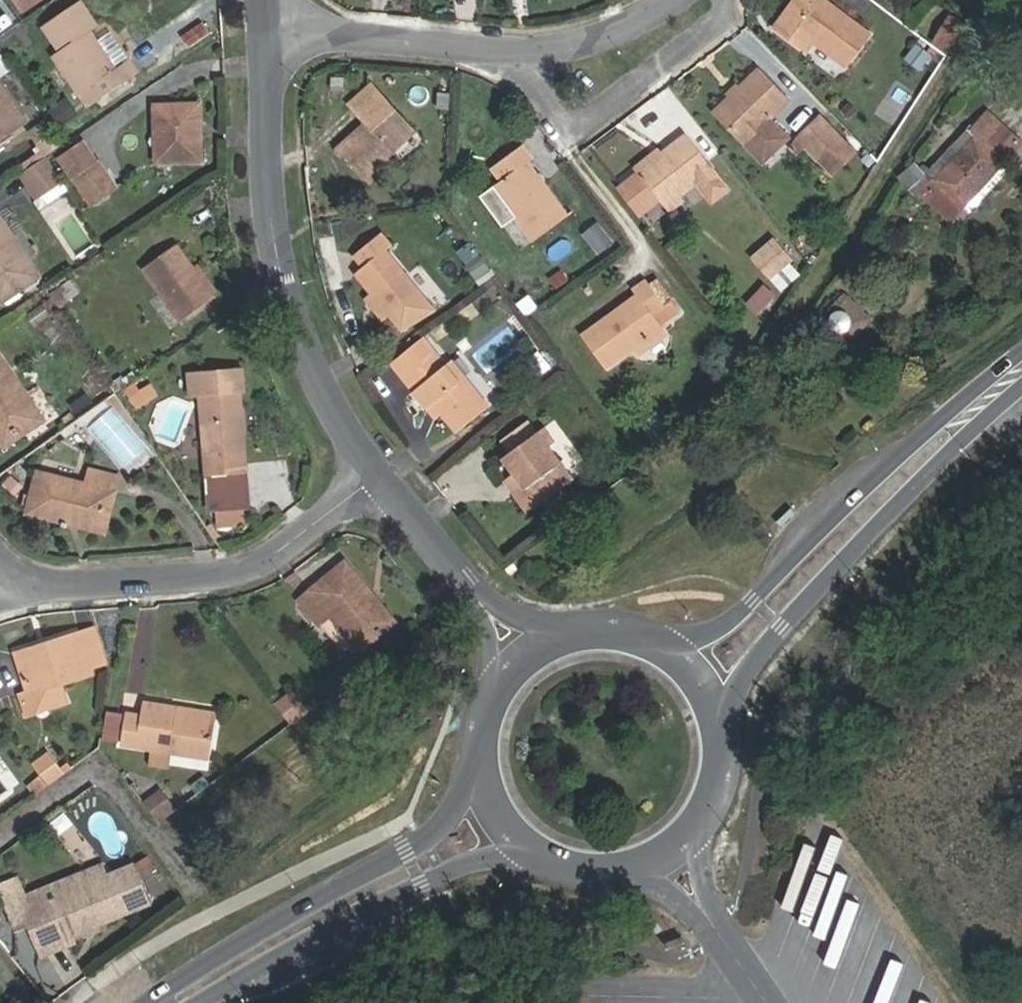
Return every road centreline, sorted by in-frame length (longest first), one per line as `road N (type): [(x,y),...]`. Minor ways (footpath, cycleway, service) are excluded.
road 1 (primary): [(1021,351),(735,616),(666,645)]
road 2 (residential): [(380,471),(338,409),(285,273),(272,210),(265,34)]
road 3 (primary): [(724,731),(747,670),(769,643),(958,443),(1021,387)]
road 4 (residential): [(265,34),(482,48),(567,45),(624,30),(678,0)]
road 5 (residential): [(380,471),(275,557),(248,566),(76,583),(10,555)]
road 6 (primary): [(479,789),(417,847),(230,948),(159,1002)]
road 7 (primary): [(188,1002),(437,878),(527,855)]
road 8 (primary): [(527,855),(595,878),(664,860),(714,805),(724,731)]
road 9 (residential): [(515,659),(380,471)]
road 10 (primary): [(666,645),(623,628),(585,627),(515,659)]
road 11 (primary): [(515,659),(480,713),(479,789)]

